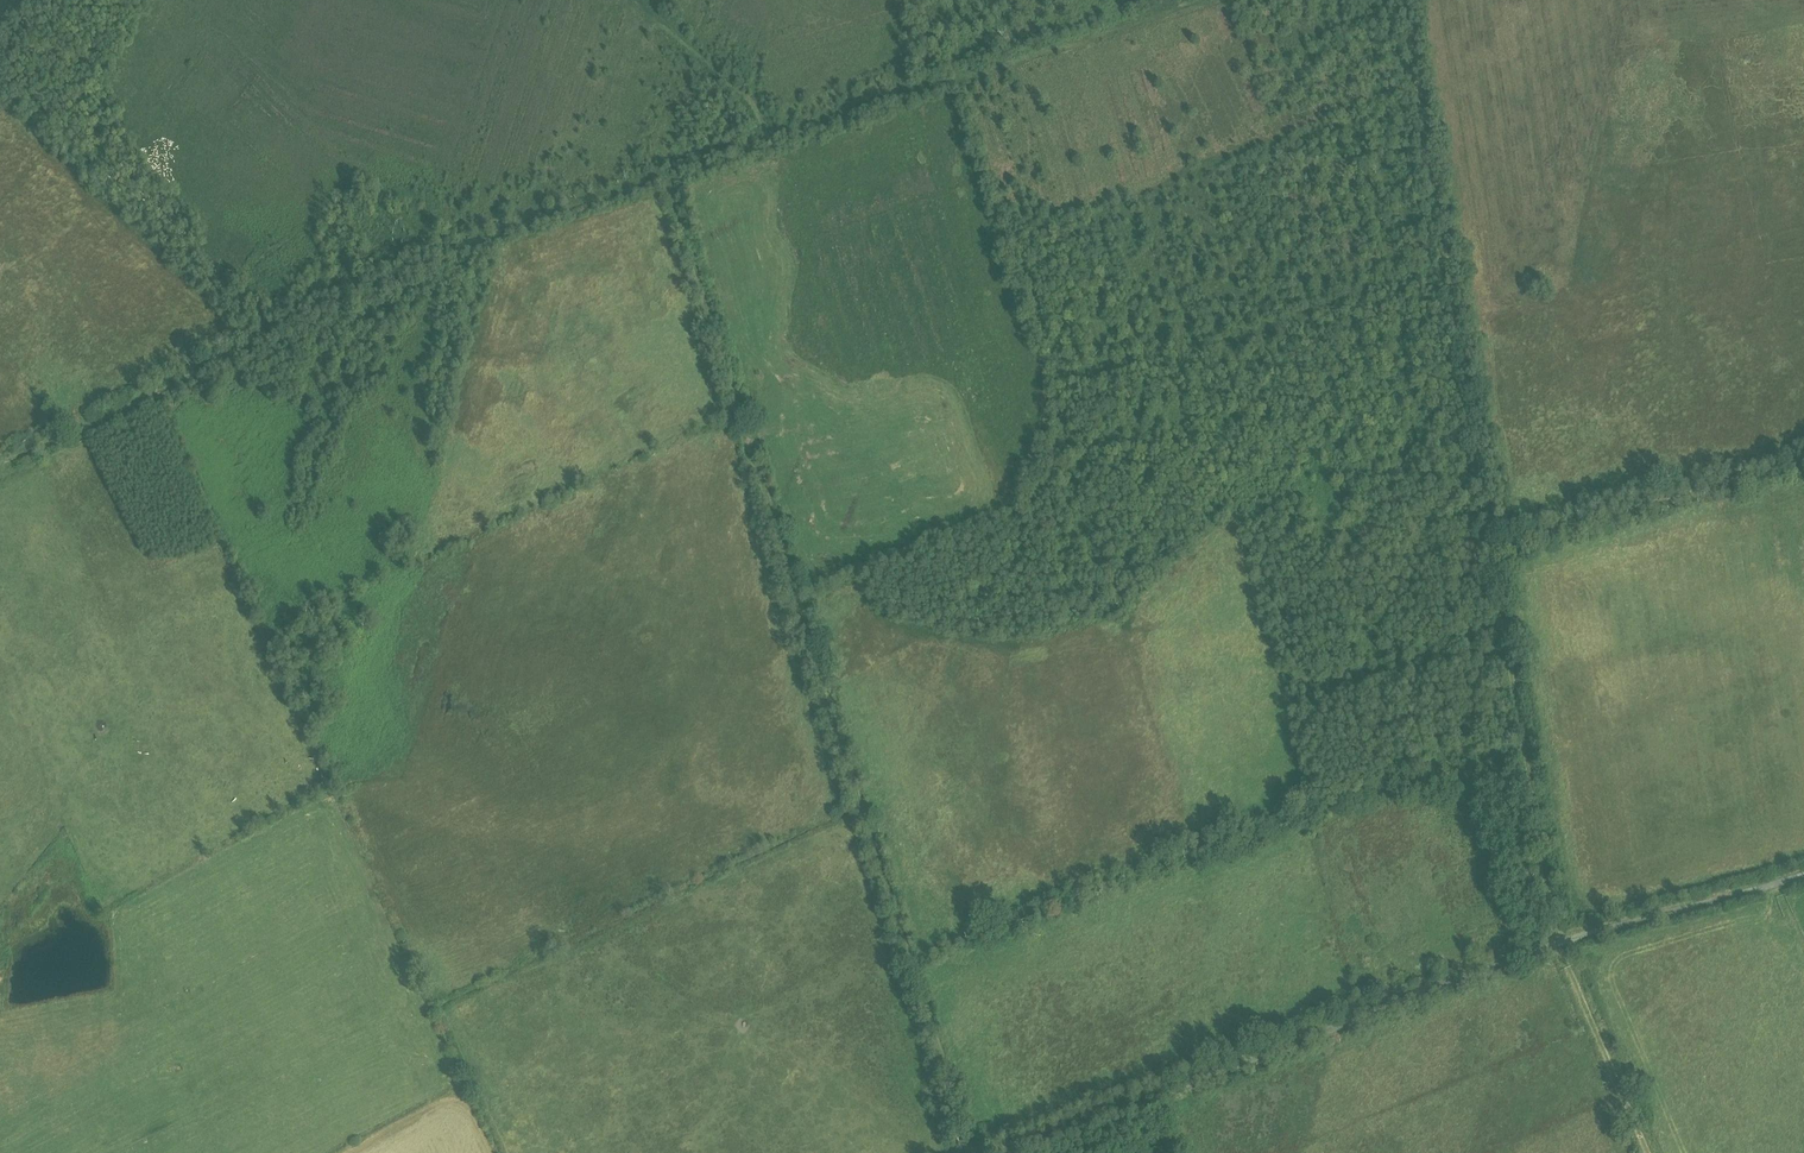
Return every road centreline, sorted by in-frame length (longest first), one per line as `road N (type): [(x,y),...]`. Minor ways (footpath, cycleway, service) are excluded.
road 1 (track): [(1014,1152),(1559,945),(1803,878)]
road 2 (track): [(1559,945),(1648,1152)]

